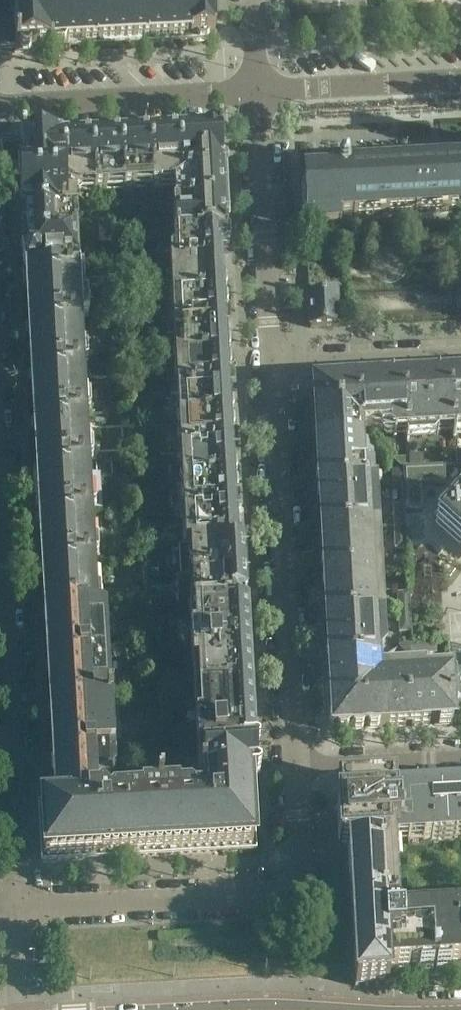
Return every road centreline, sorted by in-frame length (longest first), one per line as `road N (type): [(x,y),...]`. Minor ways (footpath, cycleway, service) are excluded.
road 1 (residential): [(295,766),(274,363)]
road 2 (residential): [(17,908),(298,884),(295,766)]
road 3 (residential): [(17,908),(0,550)]
road 4 (residential): [(274,363),(258,90)]
road 5 (unclassified): [(0,107),(258,90)]
road 6 (unclassified): [(258,90),(460,80)]
road 7 (residential): [(274,363),(460,351)]
road 8 (residential): [(460,757),(295,766)]
road 9 (secondary): [(324,1009),(166,1009)]

